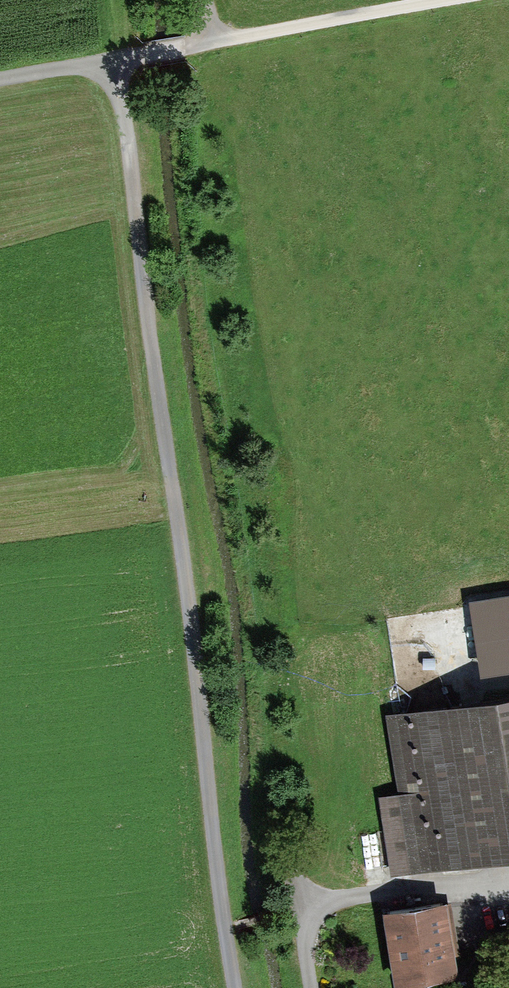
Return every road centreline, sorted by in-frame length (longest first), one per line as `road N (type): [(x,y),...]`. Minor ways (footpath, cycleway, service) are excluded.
road 1 (track): [(223,921),(119,57)]
road 2 (track): [(210,33),(446,0)]
road 3 (track): [(508,883),(360,894),(303,909)]
road 4 (track): [(119,57),(0,79)]

